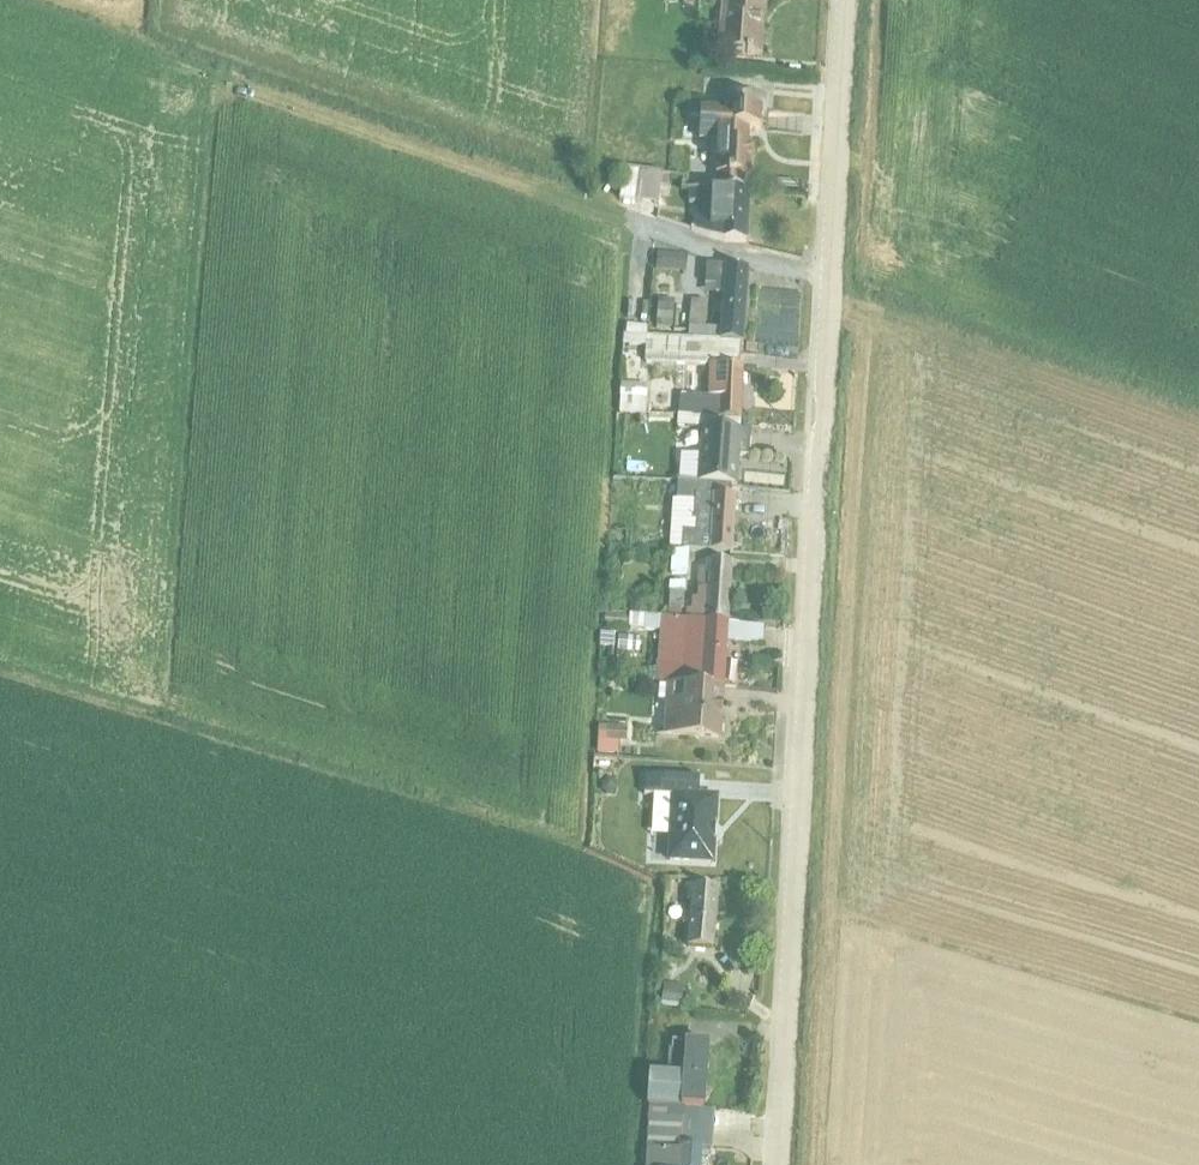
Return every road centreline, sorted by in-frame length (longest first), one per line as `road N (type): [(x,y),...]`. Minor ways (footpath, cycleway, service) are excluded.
road 1 (unclassified): [(779,1164),(845,0)]

